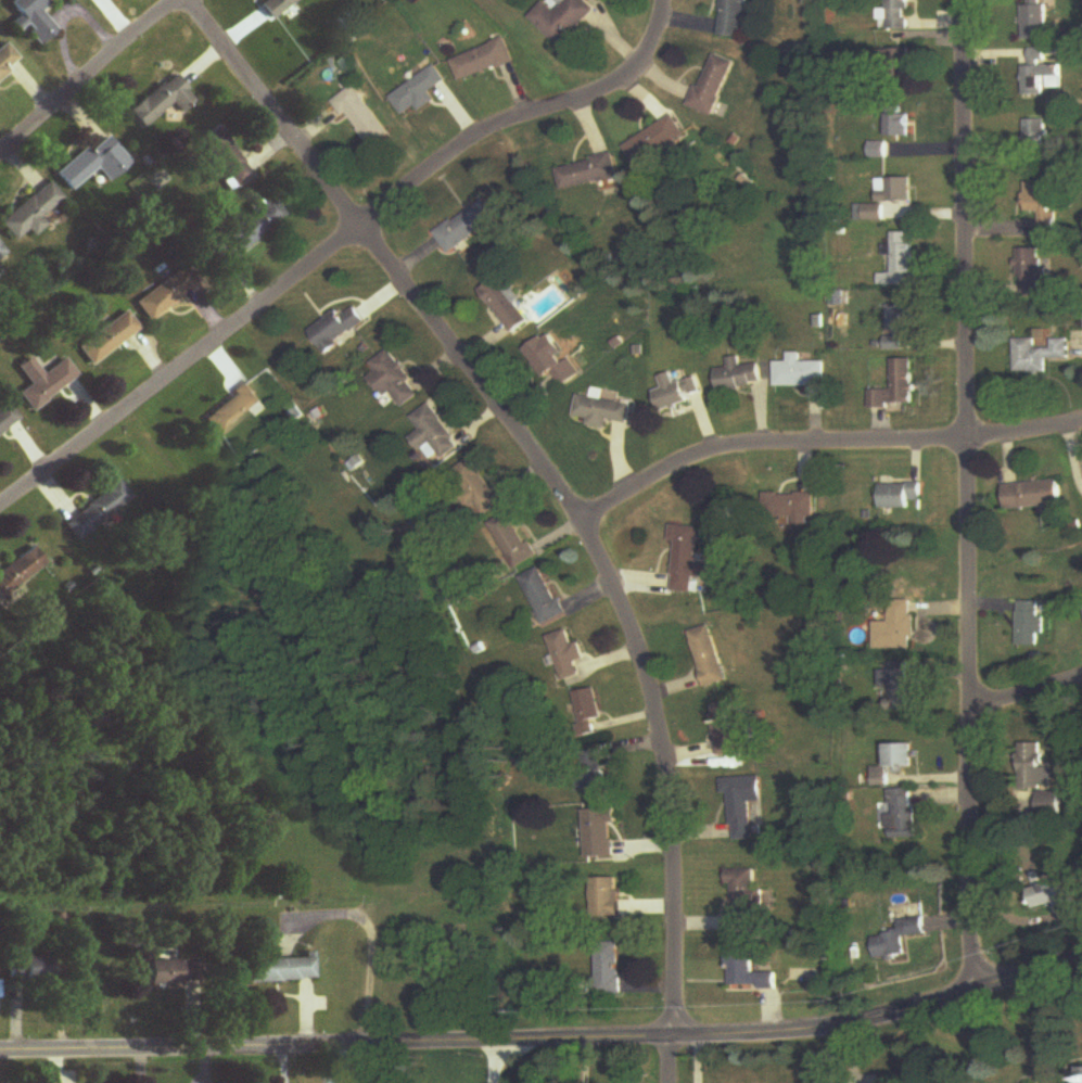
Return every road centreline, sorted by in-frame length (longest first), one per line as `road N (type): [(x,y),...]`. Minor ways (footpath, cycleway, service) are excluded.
road 1 (residential): [(179,0),(585,521),(654,701),(676,1040)]
road 2 (tertiary): [(0,1047),(676,1040),(820,1030),(1081,955)]
road 3 (residential): [(964,0),(973,991)]
road 4 (residential): [(663,0),(660,21),(626,77),(480,133),(0,505)]
road 5 (residential): [(1081,419),(966,442),(731,447),(670,467),(585,521)]
road 6 (residential): [(179,0),(0,145)]
road 7 (residential): [(1081,676),(968,714)]

